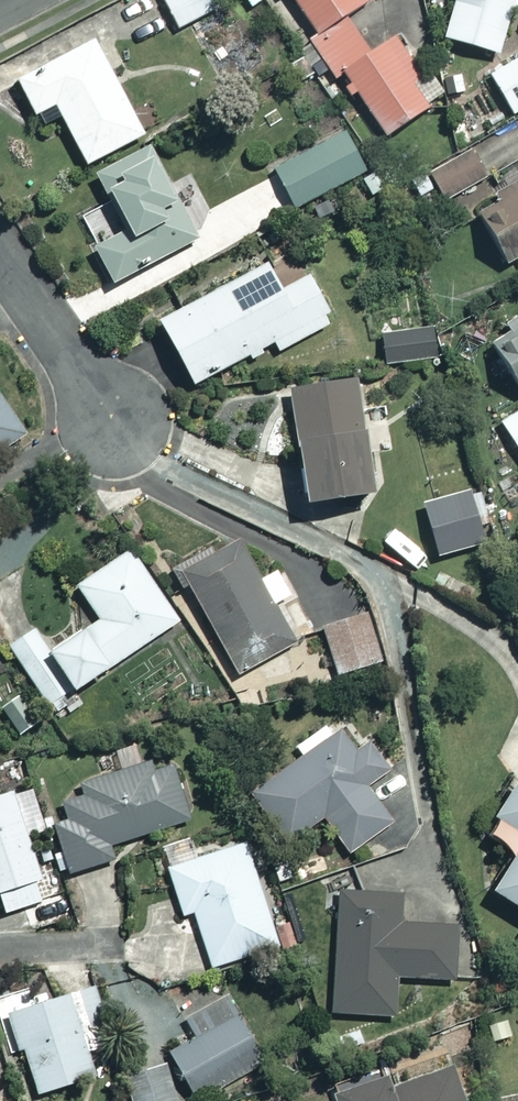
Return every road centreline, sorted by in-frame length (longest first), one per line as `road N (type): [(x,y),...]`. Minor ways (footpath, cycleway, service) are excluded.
road 1 (residential): [(0,250),(117,421)]

